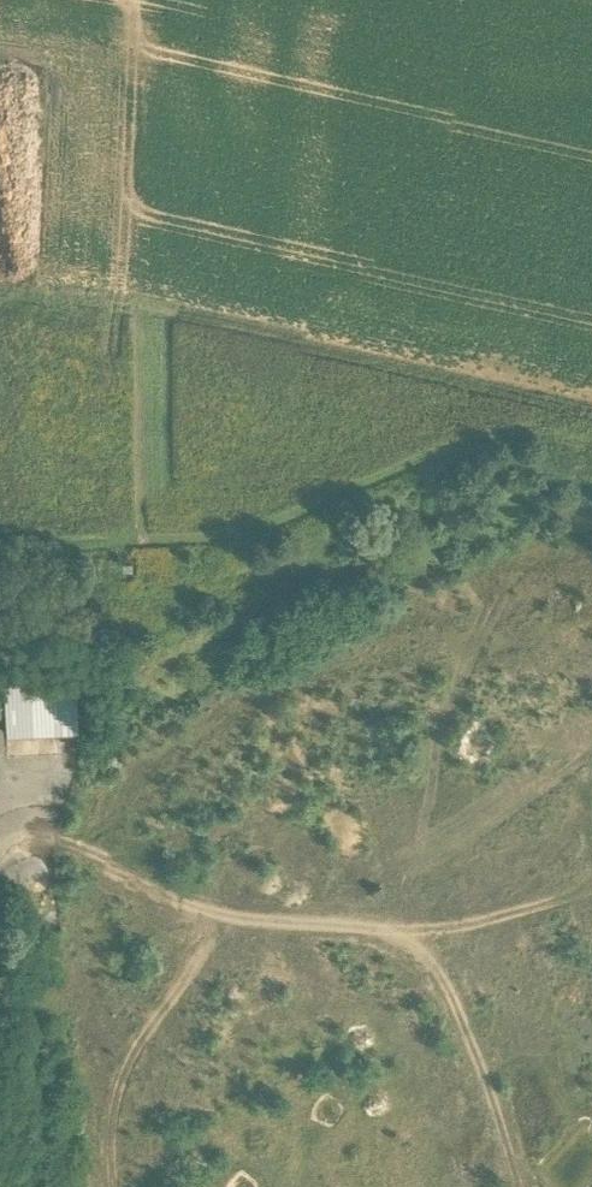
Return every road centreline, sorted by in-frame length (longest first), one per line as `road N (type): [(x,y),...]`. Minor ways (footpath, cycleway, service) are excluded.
road 1 (track): [(546,1186),(469,949),(420,882),(197,846),(41,773),(9,771)]
road 2 (track): [(231,851),(141,993),(129,1029),(124,1122),(138,1186)]

